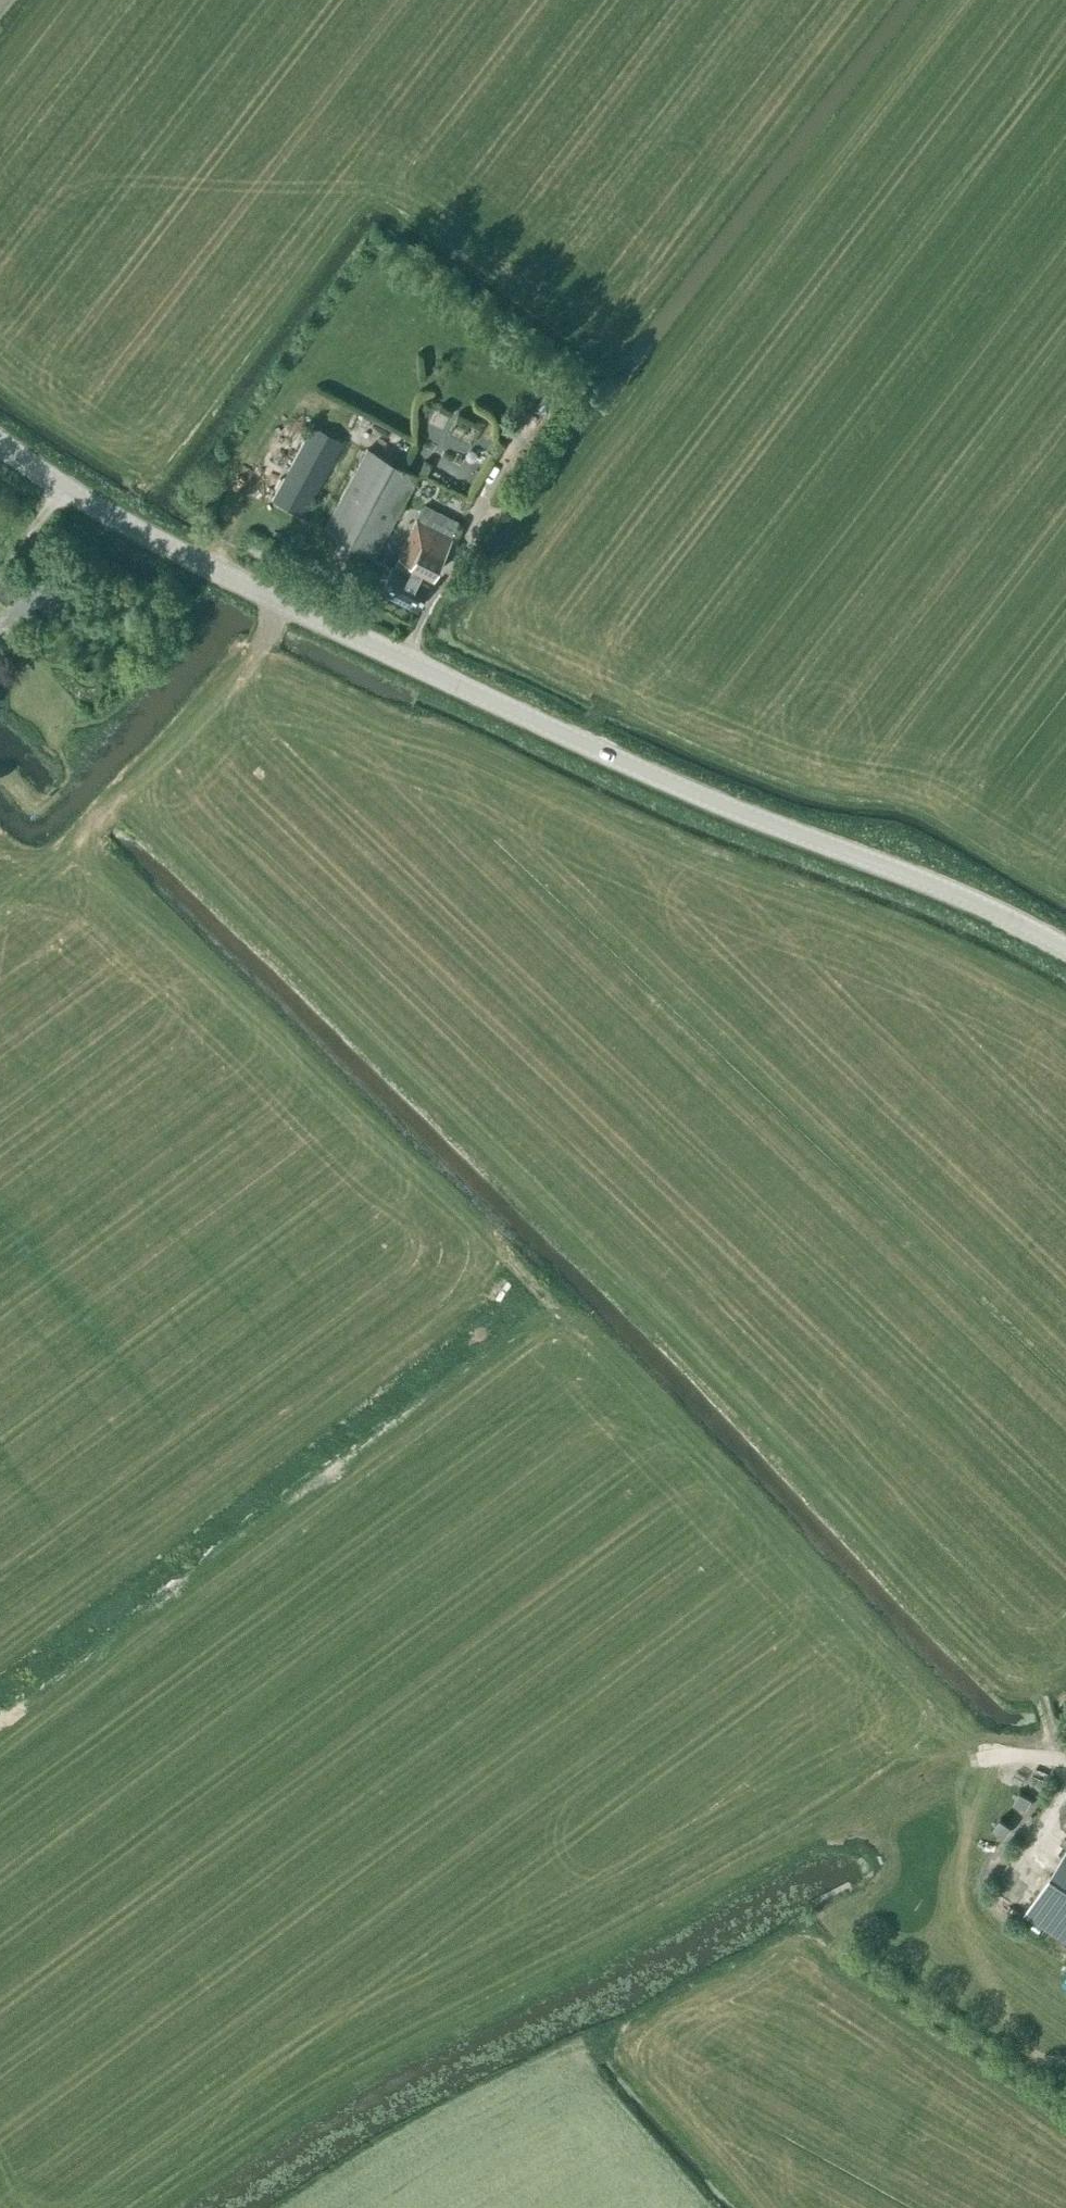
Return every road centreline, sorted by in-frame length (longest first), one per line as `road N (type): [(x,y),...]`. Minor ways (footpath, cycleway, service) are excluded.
road 1 (tertiary): [(1065,946),(917,876),(686,790),(282,602),(123,524),(0,443)]

